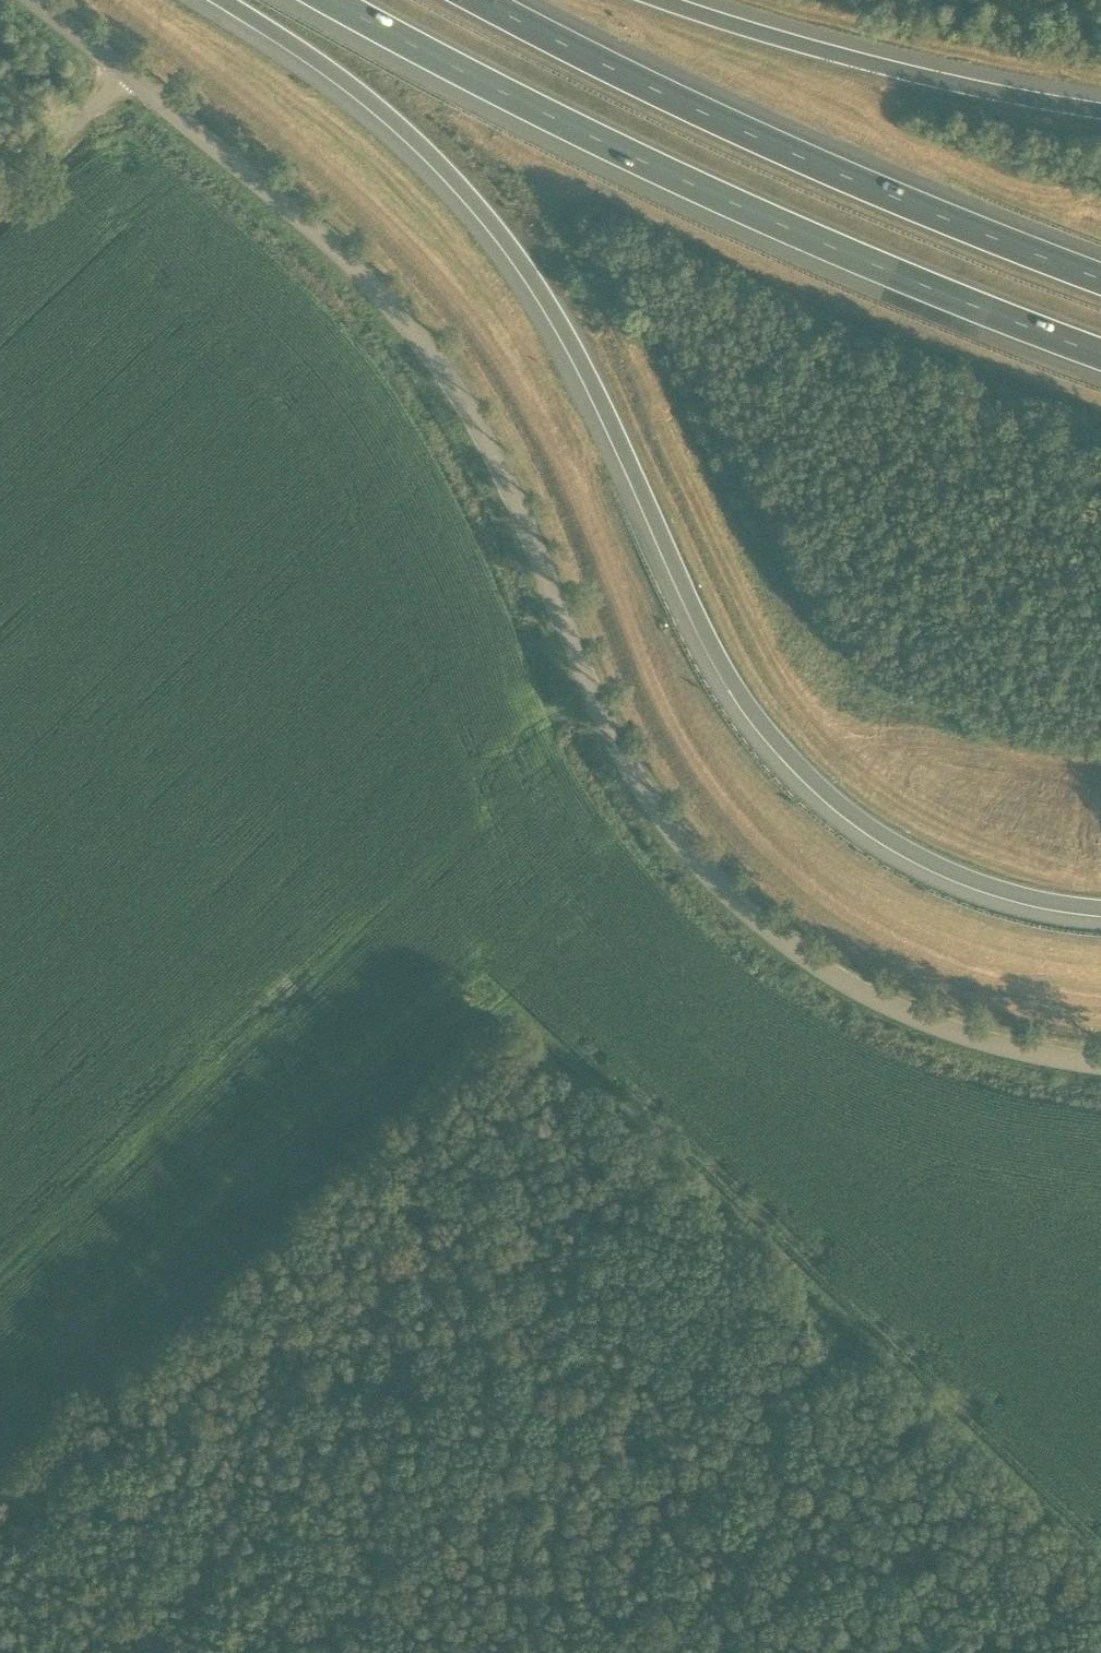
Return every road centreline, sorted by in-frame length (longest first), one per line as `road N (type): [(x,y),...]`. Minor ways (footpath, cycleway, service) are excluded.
road 1 (tertiary): [(1100,1065),(930,1024),(859,991),(742,911),(631,771),(591,696),(491,452),(424,344),(315,232),(125,72)]
road 2 (motorway): [(223,0),(384,107),(502,228),(562,320),(700,622),(750,710),(817,787),(920,859),(1018,898),(1100,910)]
road 3 (motorway): [(326,0),(753,216),(1100,356)]
road 4 (motorway): [(1100,278),(799,154),(483,0)]
road 5 (motorway): [(1100,109),(930,78),(663,0)]
road 6 (unclassified): [(0,194),(125,72)]

